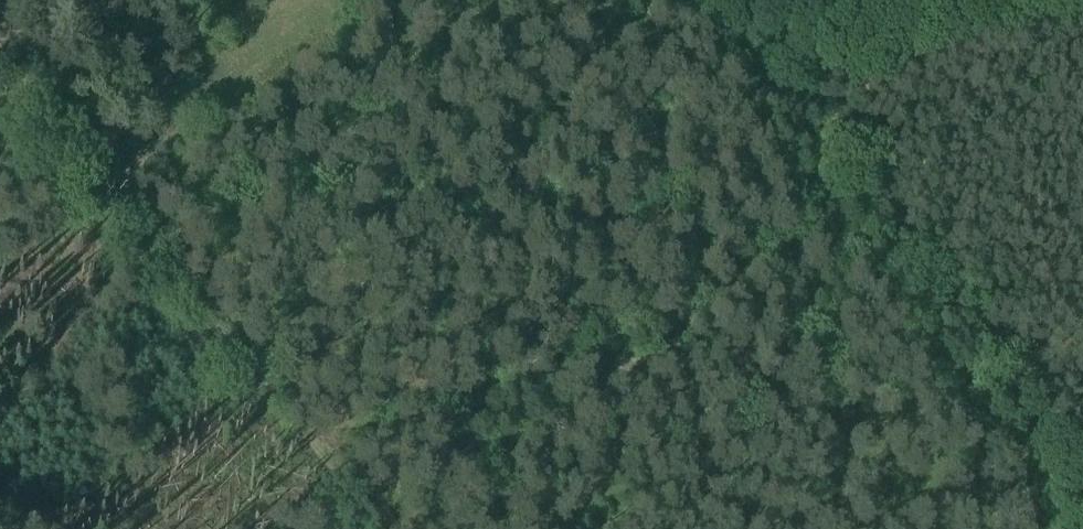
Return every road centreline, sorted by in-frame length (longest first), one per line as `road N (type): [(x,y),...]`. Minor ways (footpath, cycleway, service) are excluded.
road 1 (track): [(693,0),(1082,500)]
road 2 (track): [(395,528),(320,458),(262,379),(199,318),(114,191),(0,68)]
road 3 (track): [(124,204),(157,139),(203,106),(248,42),(329,0)]

